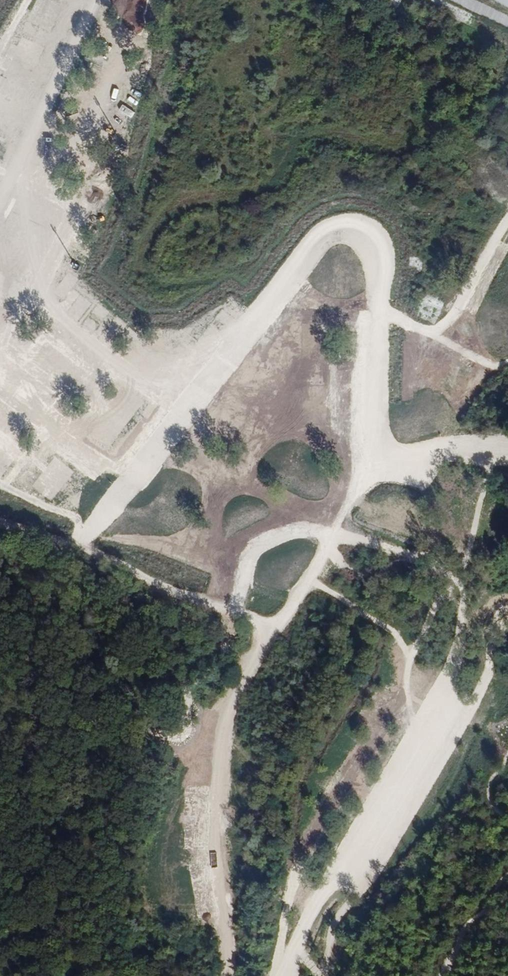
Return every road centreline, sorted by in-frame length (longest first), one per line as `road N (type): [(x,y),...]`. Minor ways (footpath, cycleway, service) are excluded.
road 1 (track): [(448,426),(471,463),(489,472),(466,572),(410,651),(408,694),(289,921),(270,975)]
road 2 (track): [(507,222),(450,329),(442,372),(448,426),(378,465),(358,486),(279,634)]
road 3 (track): [(225,975),(204,800),(231,715),(279,634)]
road 4 (track): [(0,244),(60,155),(133,0)]
road 5 (track): [(236,612),(0,523)]
road 6 (track): [(147,975),(0,776)]

